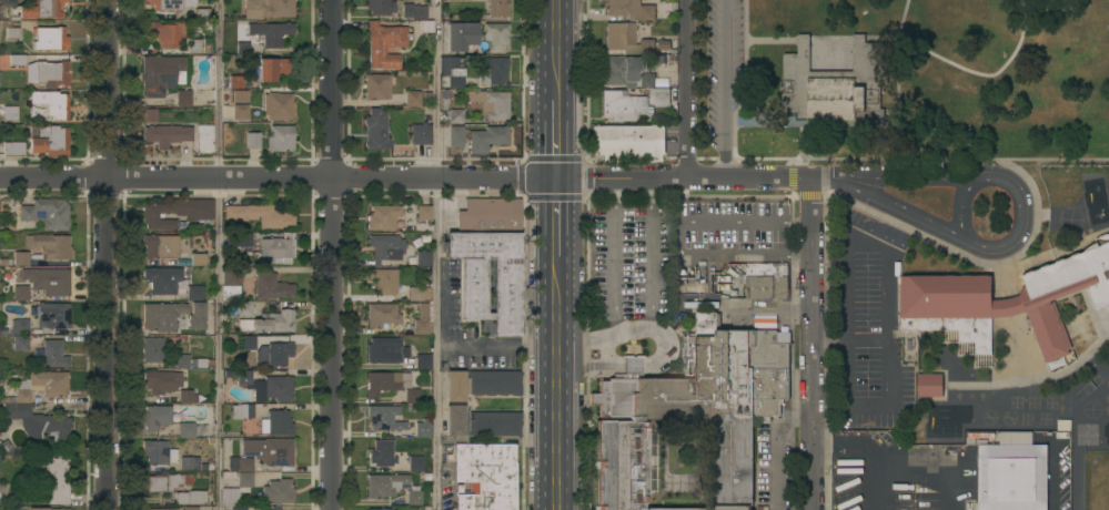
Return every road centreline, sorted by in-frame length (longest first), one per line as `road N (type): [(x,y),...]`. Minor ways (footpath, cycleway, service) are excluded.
road 1 (residential): [(556,178),(0,178)]
road 2 (residential): [(109,0),(108,509)]
road 3 (residential): [(333,0),(333,509)]
road 4 (residential): [(811,178),(814,509)]
road 5 (secondary): [(557,509),(556,255)]
road 6 (residential): [(689,0),(689,180)]
road 7 (residential): [(689,180),(556,178)]
road 8 (residential): [(811,178),(689,180)]

